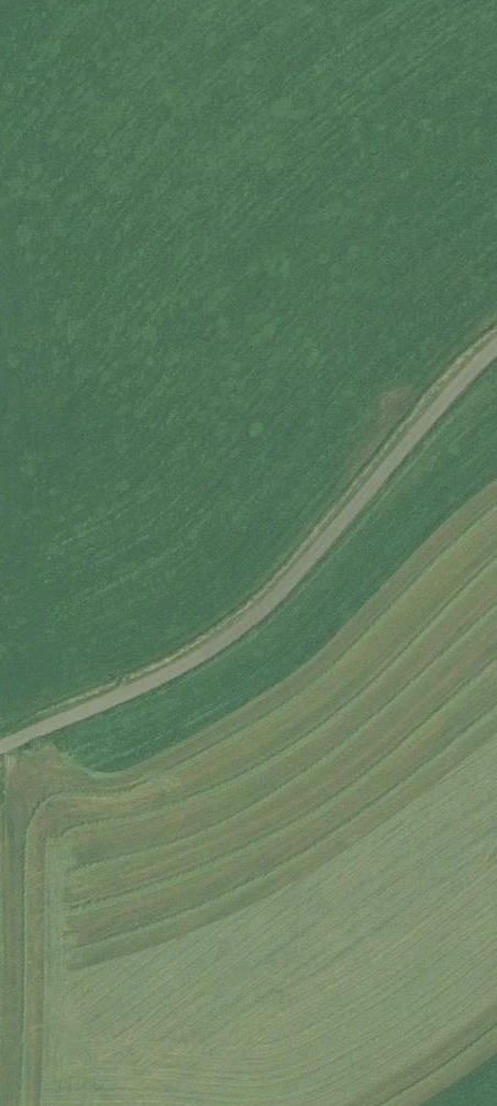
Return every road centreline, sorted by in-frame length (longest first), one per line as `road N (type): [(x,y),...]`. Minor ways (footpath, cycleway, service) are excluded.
road 1 (unclassified): [(0,747),(218,655),(441,402),(496,353)]

